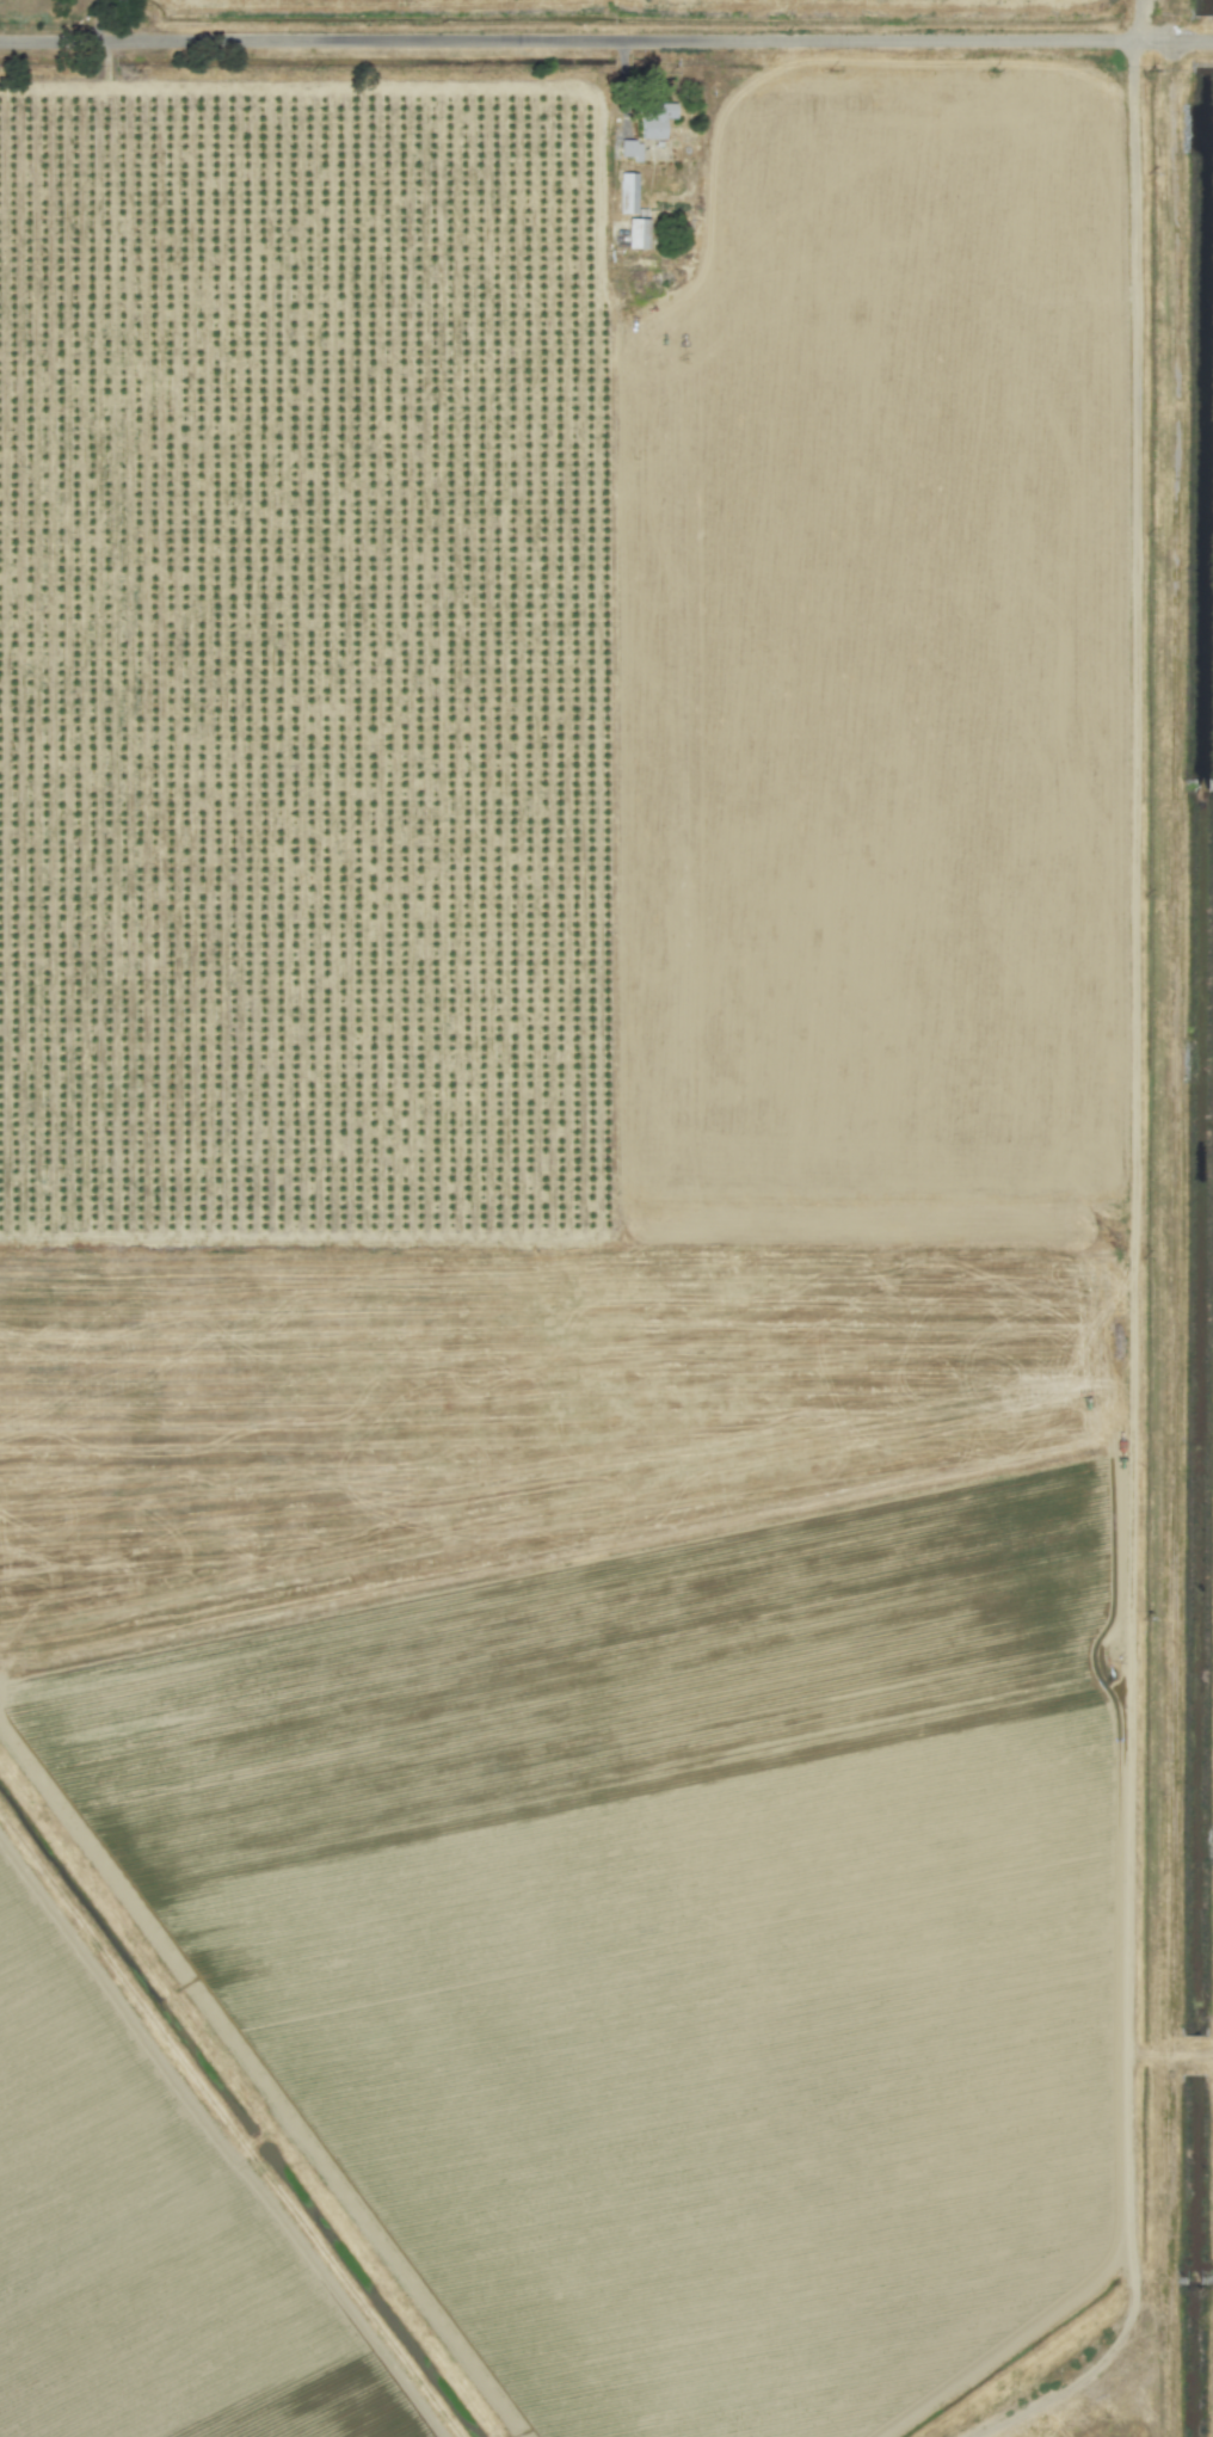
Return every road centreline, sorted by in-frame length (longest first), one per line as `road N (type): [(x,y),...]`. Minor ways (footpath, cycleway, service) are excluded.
road 1 (track): [(1135,0),(1133,2279),(1122,2314),(1098,2341),(961,2436)]
road 2 (residential): [(0,42),(1212,42)]

